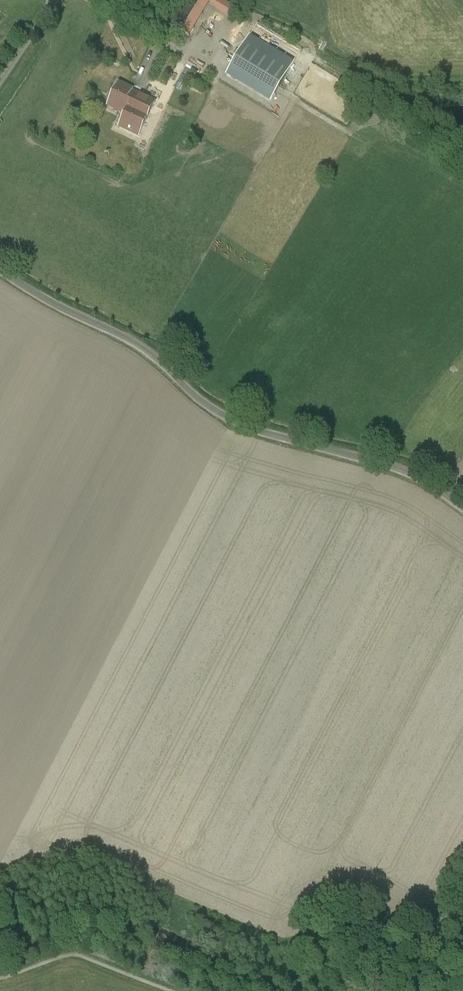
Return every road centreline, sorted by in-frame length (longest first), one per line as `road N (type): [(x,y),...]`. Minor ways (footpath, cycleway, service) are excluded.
road 1 (unclassified): [(462,506),(418,474),(234,419),(142,345),(0,269)]

